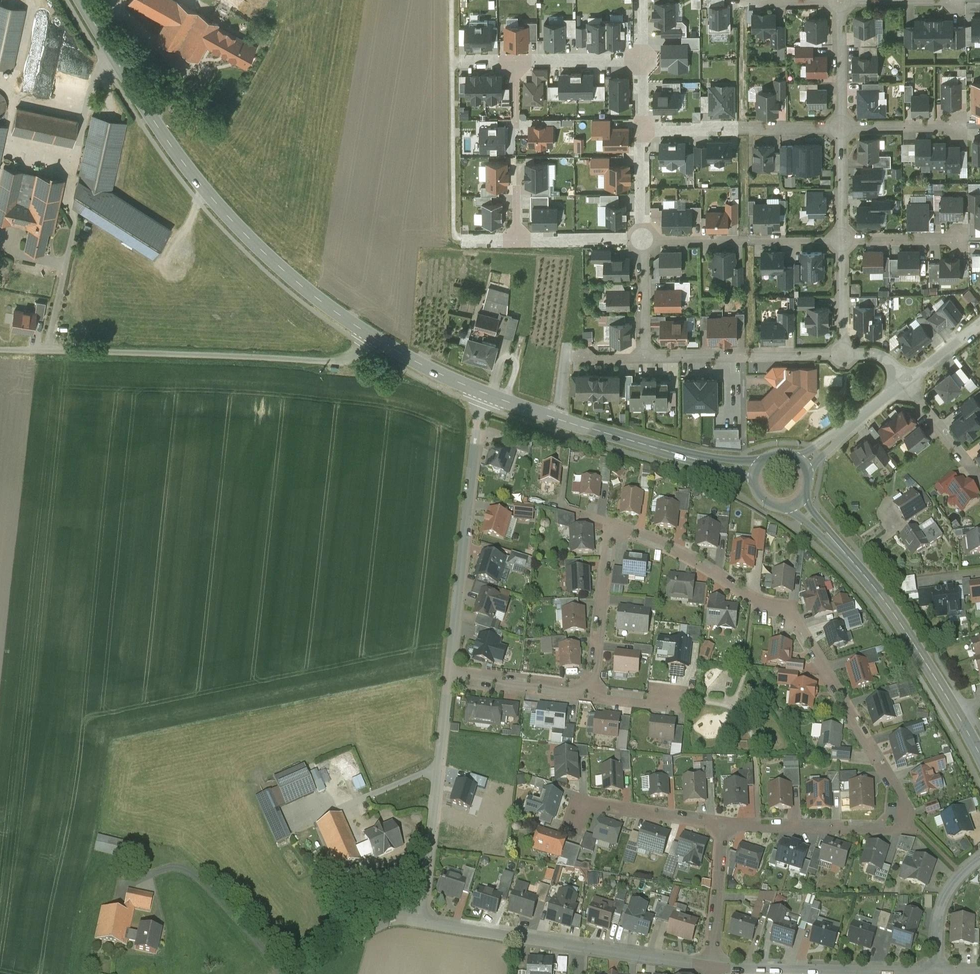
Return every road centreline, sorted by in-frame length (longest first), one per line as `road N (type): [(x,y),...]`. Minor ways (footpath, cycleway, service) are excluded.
road 1 (residential): [(723,823),(880,824),(906,816),(908,803),(782,610),(705,564),(611,524)]
road 2 (tertiary): [(81,0),(211,197),(302,286),(371,335)]
road 3 (unclassified): [(371,335),(351,357),(329,361),(0,350)]
road 4 (tertiary): [(481,391),(755,472)]
road 5 (unclassified): [(481,391),(449,674)]
road 6 (tertiary): [(798,502),(879,595),(958,716)]
road 7 (unclassified): [(449,674),(419,923)]
road 8 (residential): [(711,967),(936,971)]
road 9 (residential): [(829,128),(641,130)]
road 10 (residential): [(830,356),(645,358)]
road 11 (residential): [(653,240),(830,240)]
road 12 (residential): [(593,687),(611,524)]
road 13 (residential): [(580,947),(419,923)]
road 14 (residential): [(577,798),(723,823)]
road 15 (residential): [(449,674),(593,687)]
road 16 (residential): [(723,823),(711,967)]
road 17 (residential): [(711,967),(580,947)]
road 18 (residential): [(803,464),(905,380)]
road 19 (residential): [(936,971),(939,908),(979,858)]
road 20 (residential): [(516,59),(640,60)]
road 21 (tertiary): [(371,335),(481,391)]
road 22 (residential): [(905,380),(979,474)]

